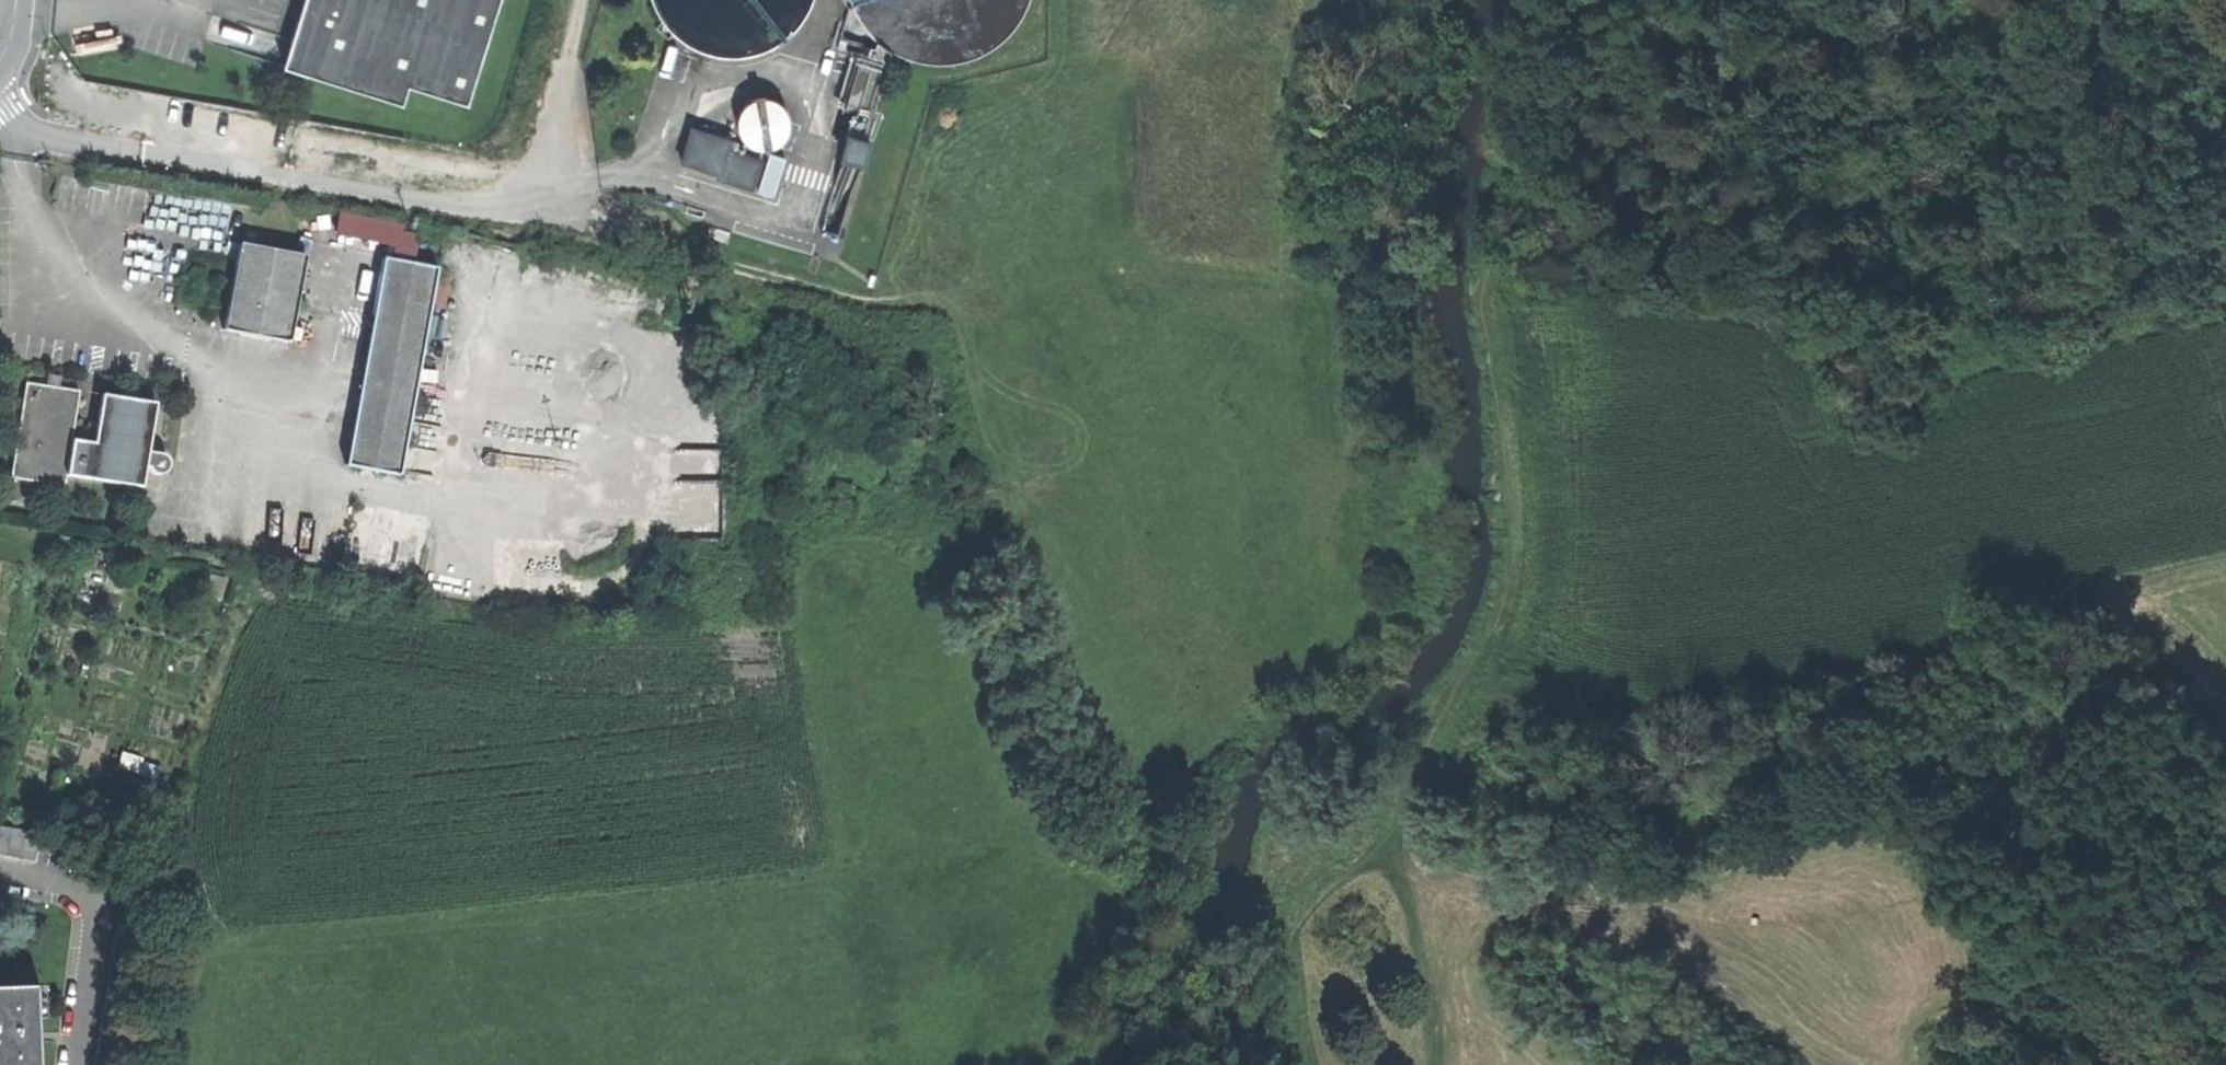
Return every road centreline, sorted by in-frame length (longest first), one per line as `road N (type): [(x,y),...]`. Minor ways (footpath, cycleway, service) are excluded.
road 1 (track): [(0,108),(43,134),(908,304)]

